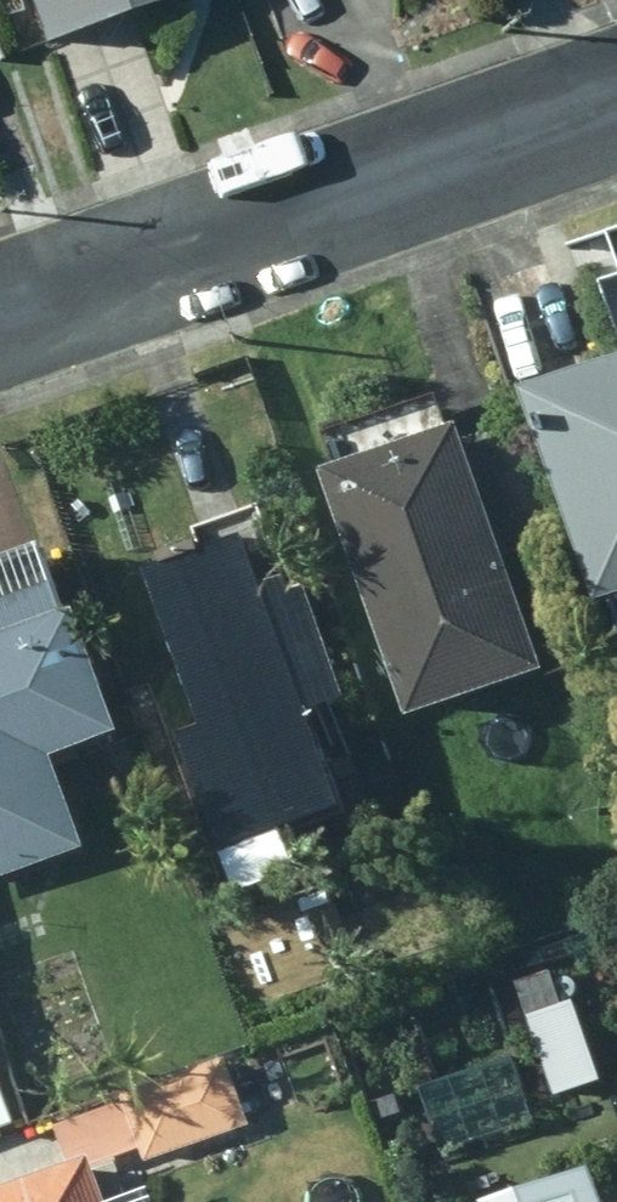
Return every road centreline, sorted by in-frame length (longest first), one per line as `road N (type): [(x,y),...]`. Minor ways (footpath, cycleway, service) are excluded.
road 1 (residential): [(616,95),(0,317)]

